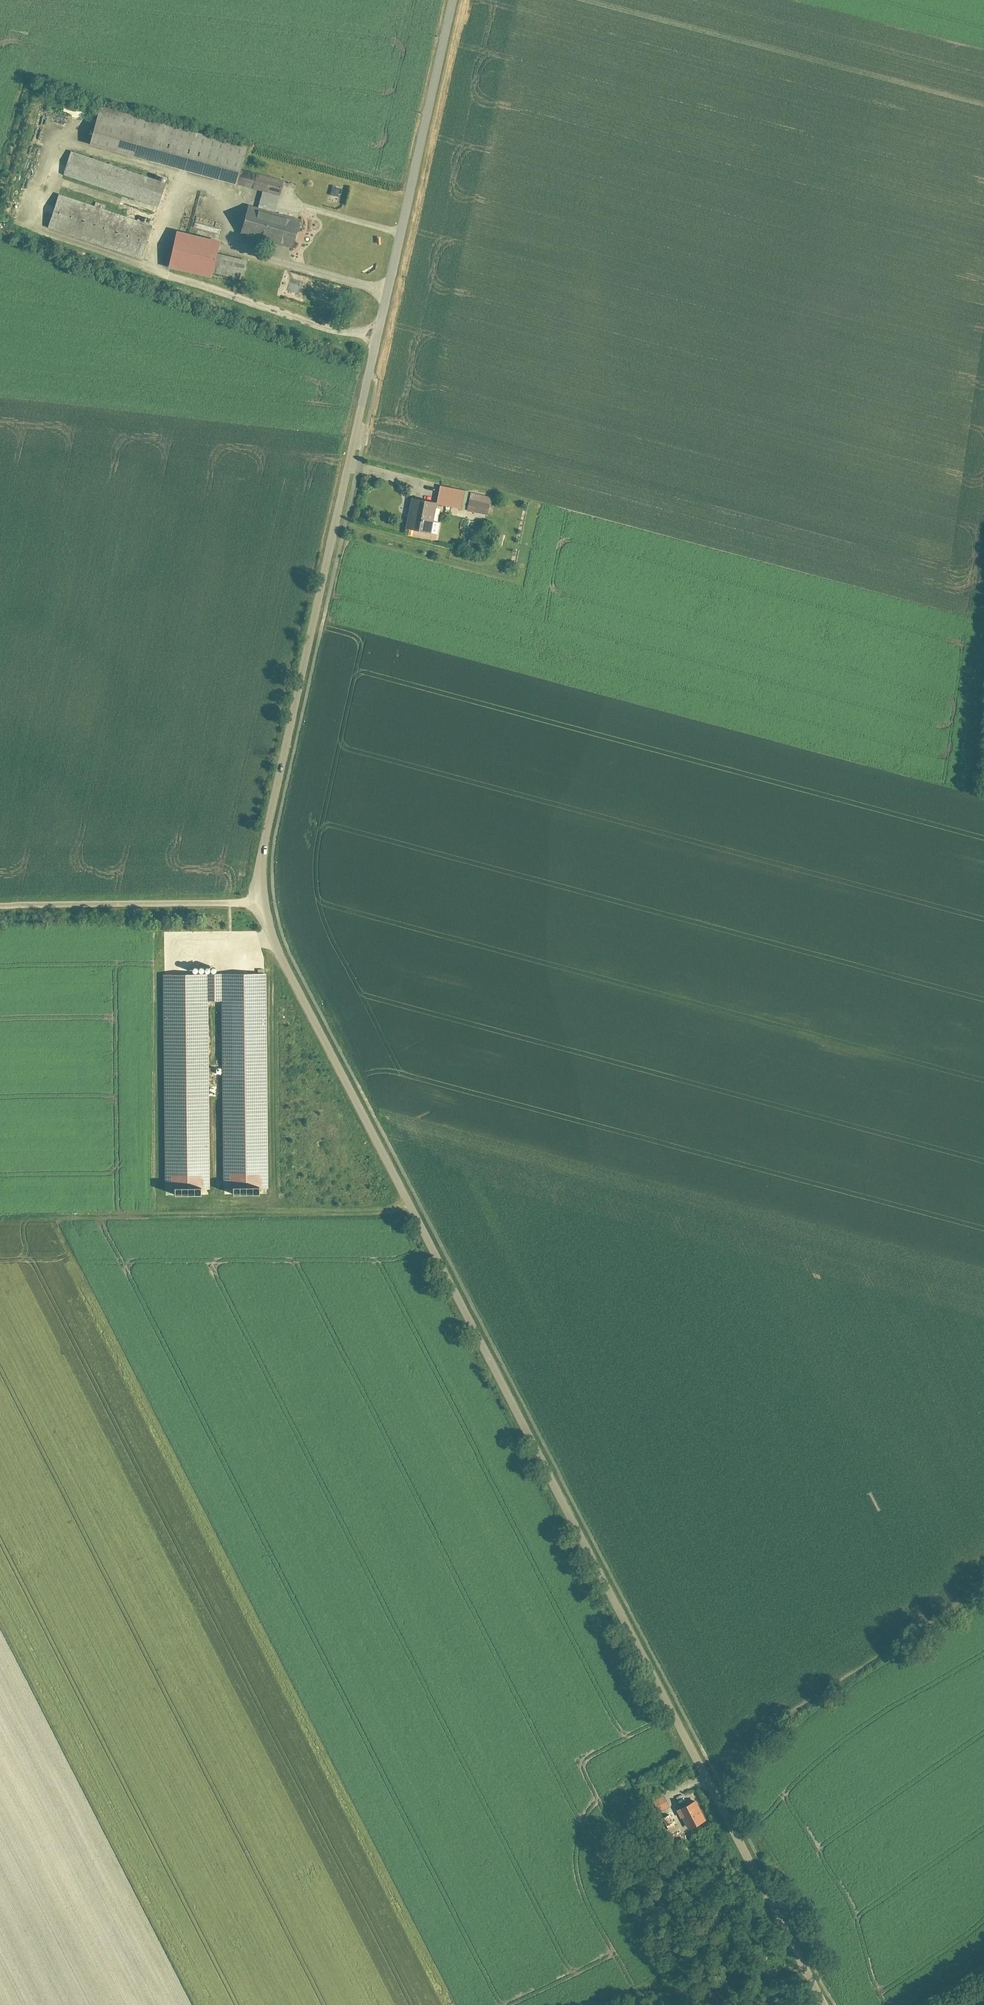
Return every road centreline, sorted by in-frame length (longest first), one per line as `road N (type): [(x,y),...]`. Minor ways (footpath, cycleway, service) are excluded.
road 1 (residential): [(823,2004),(267,927),(263,902)]
road 2 (residential): [(263,902),(264,848),(451,0)]
road 3 (unclassified): [(0,905),(263,902)]

